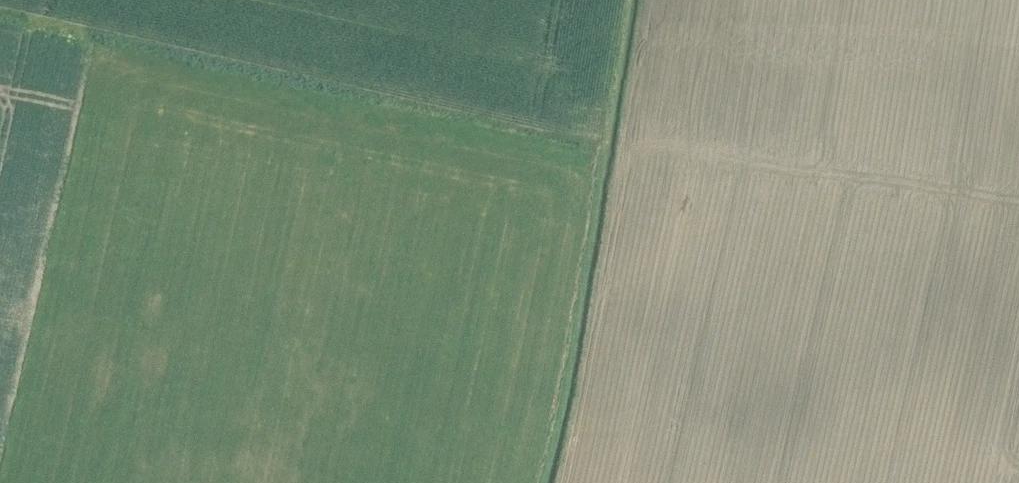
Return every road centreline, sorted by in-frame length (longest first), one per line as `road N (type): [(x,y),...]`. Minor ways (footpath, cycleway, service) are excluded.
road 1 (residential): [(78,266),(503,368),(475,482)]
road 2 (residential): [(41,426),(278,482)]

